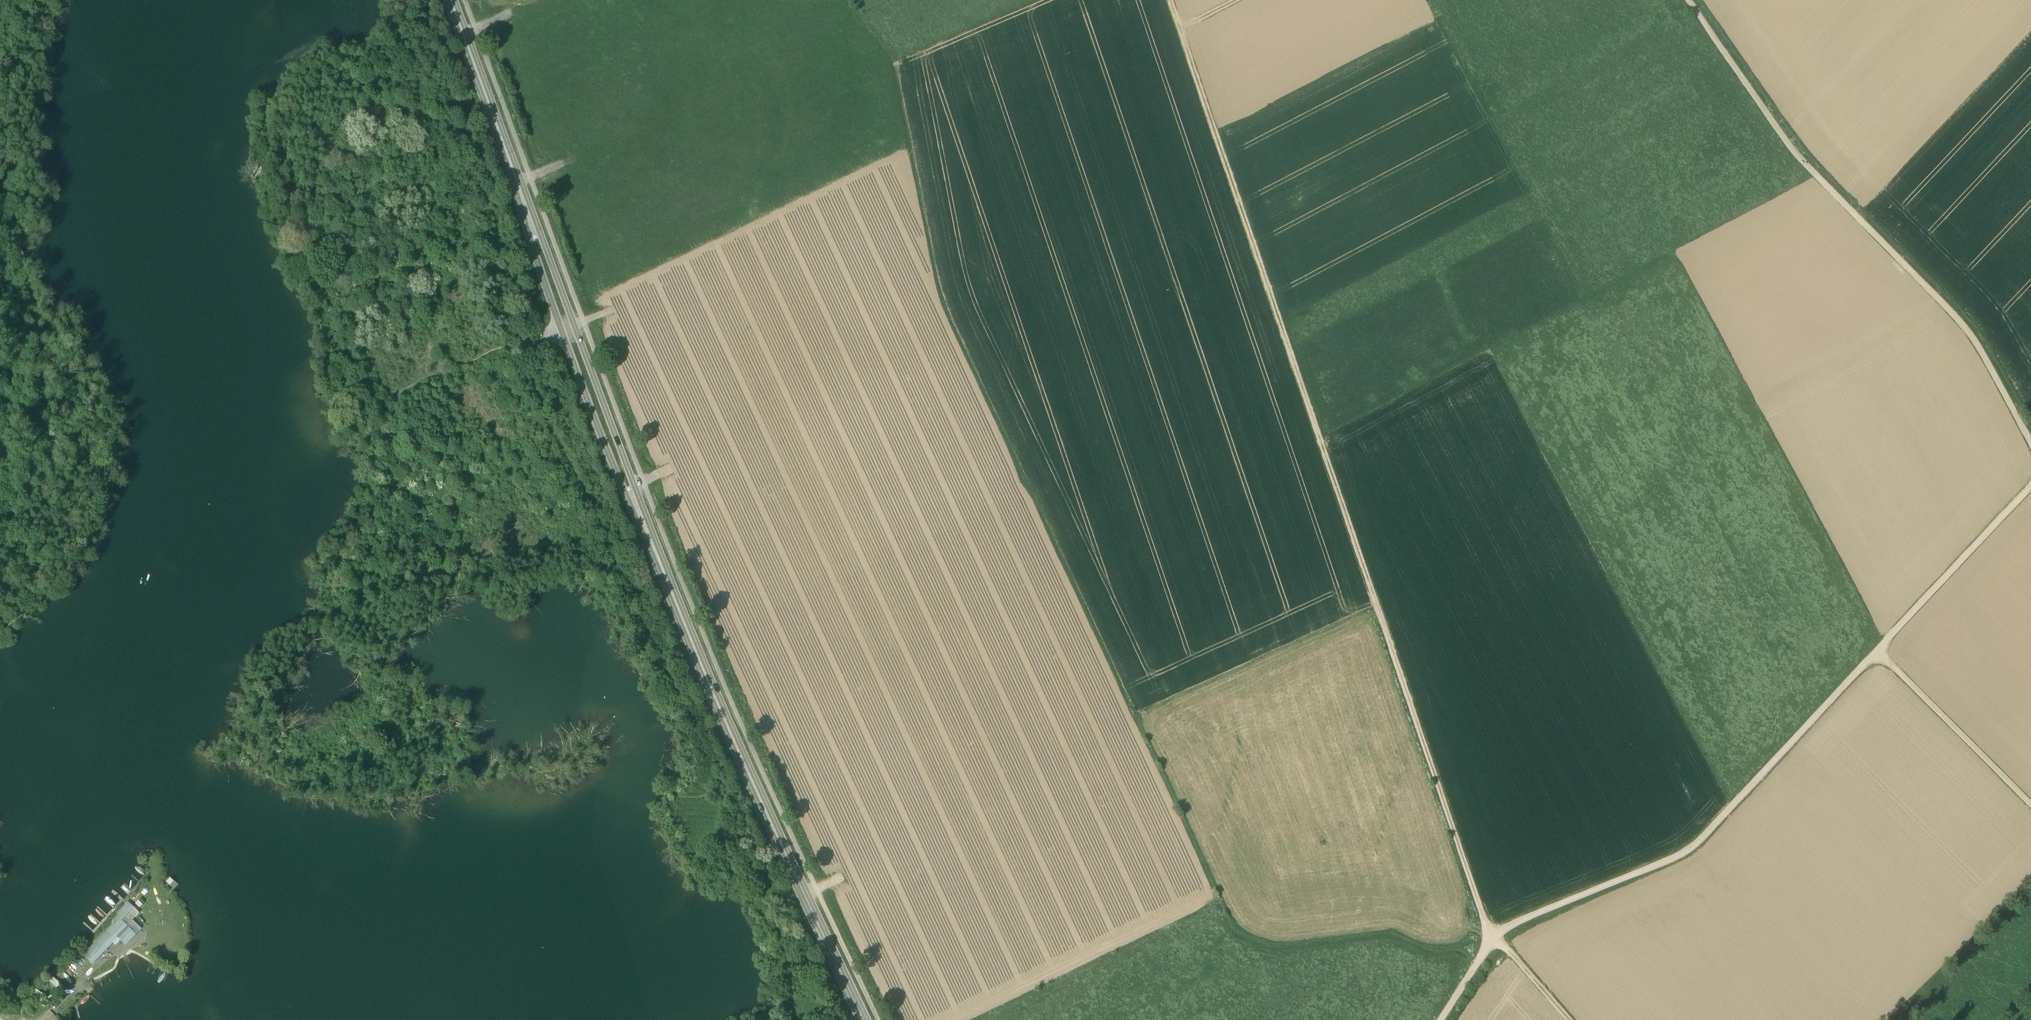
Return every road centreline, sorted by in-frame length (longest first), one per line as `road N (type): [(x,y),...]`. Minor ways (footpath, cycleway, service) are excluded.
road 1 (secondary): [(866,1019),(718,692),(575,337),(451,0)]
road 2 (track): [(1176,0),(1492,937),(1566,1019)]
road 3 (track): [(2030,502),(1698,858),(1512,936),(1452,1019)]
road 4 (track): [(1685,0),(1795,159),(1969,331),(2030,438)]
road 5 (track): [(1885,659),(2030,807)]

